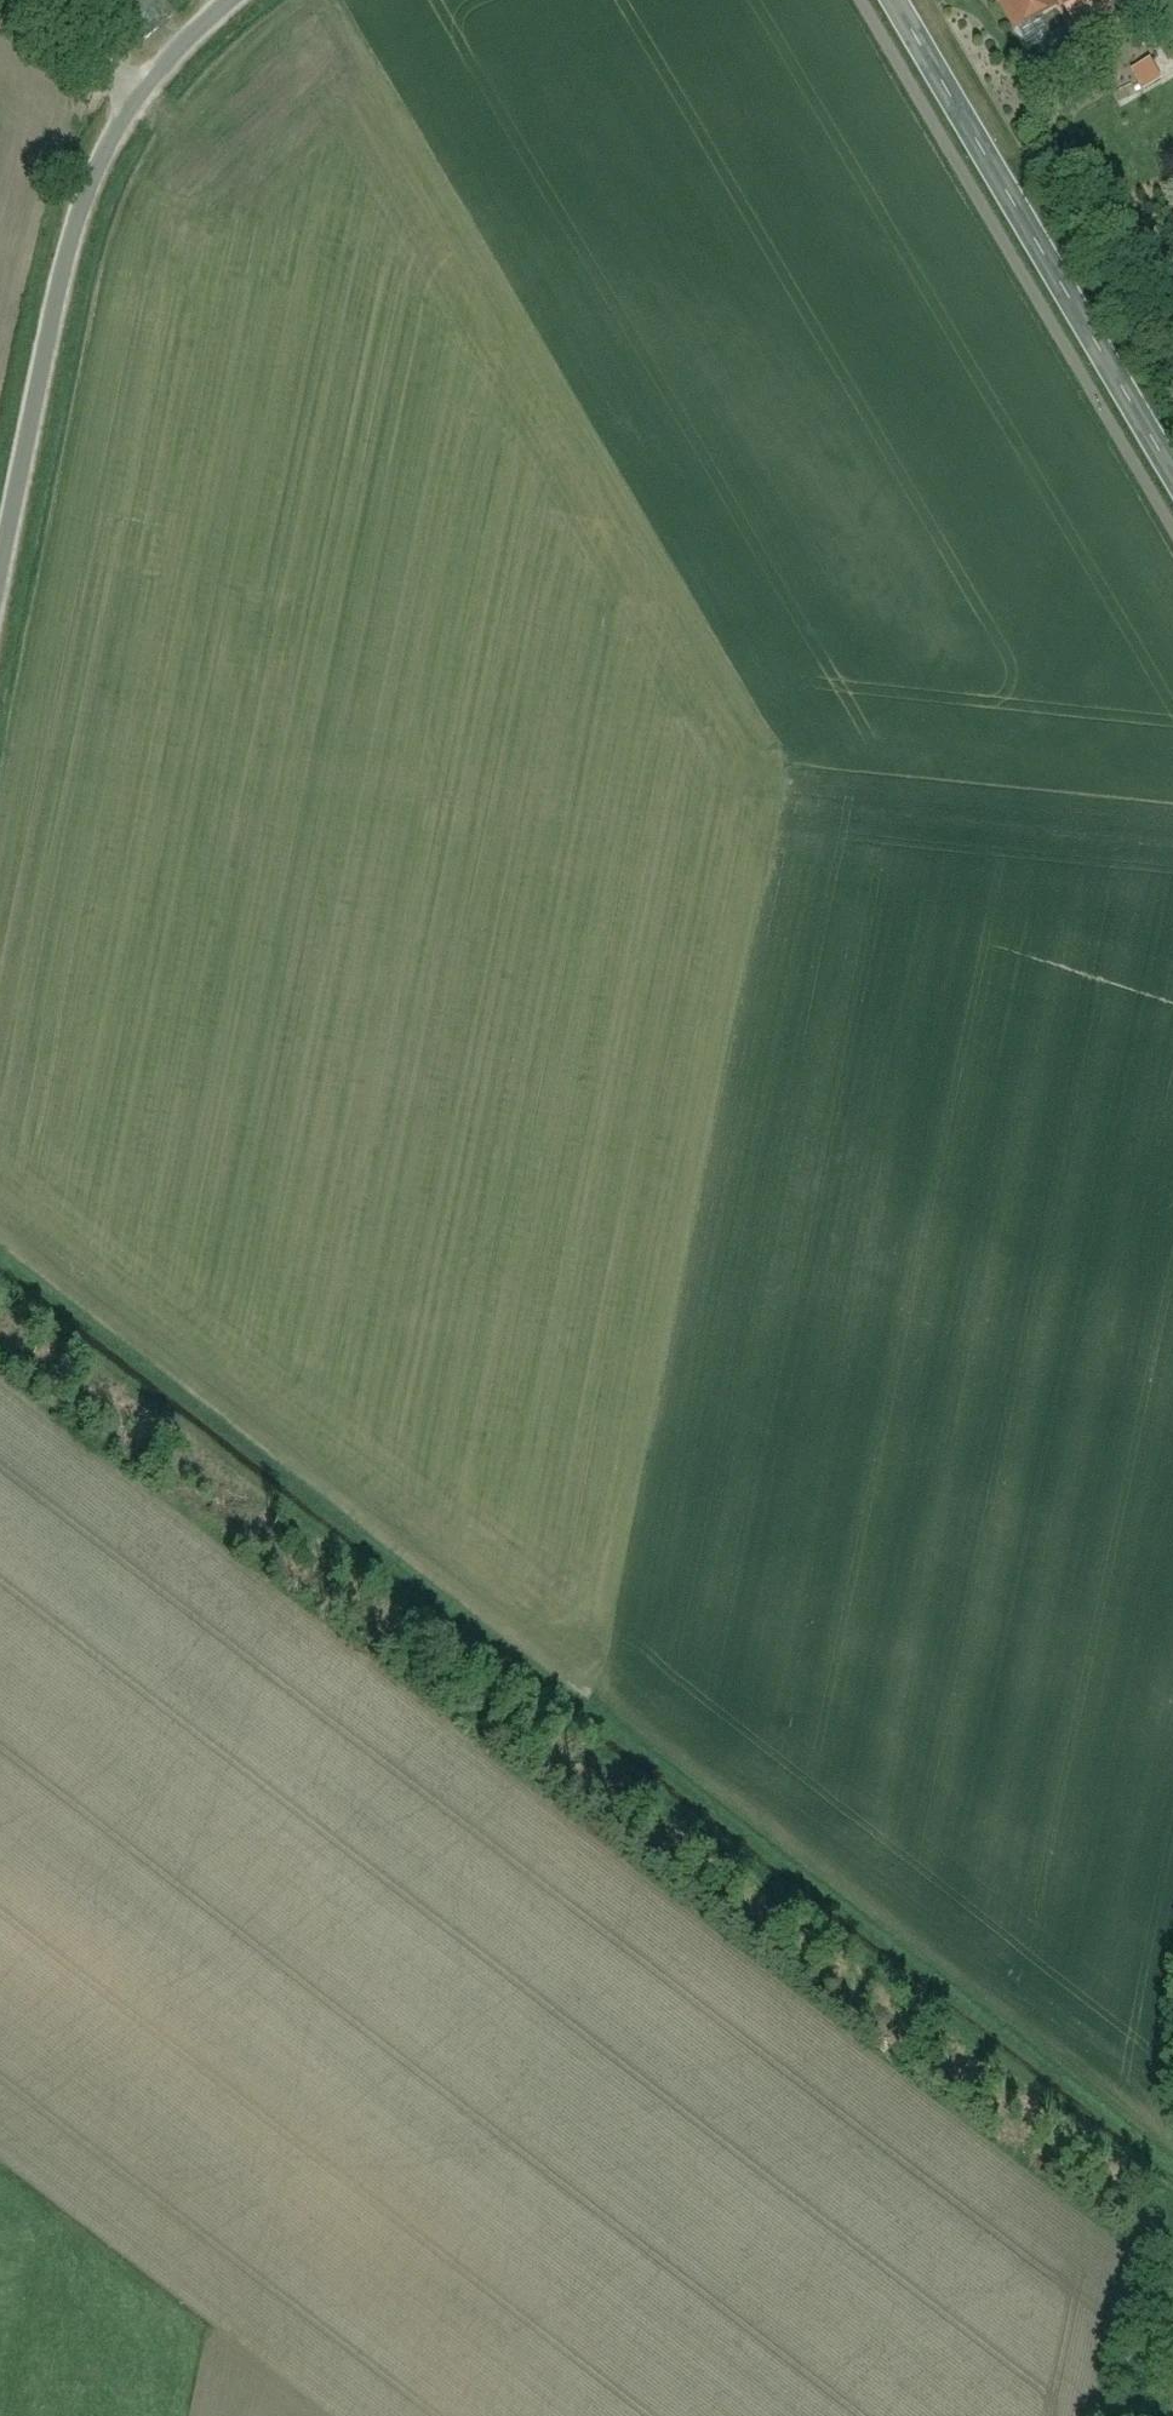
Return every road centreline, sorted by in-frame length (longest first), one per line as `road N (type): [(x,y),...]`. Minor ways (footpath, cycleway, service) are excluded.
road 1 (unclassified): [(230,0),(166,60),(115,133),(83,203),(0,577)]
road 2 (tertiary): [(890,0),(1172,480)]

